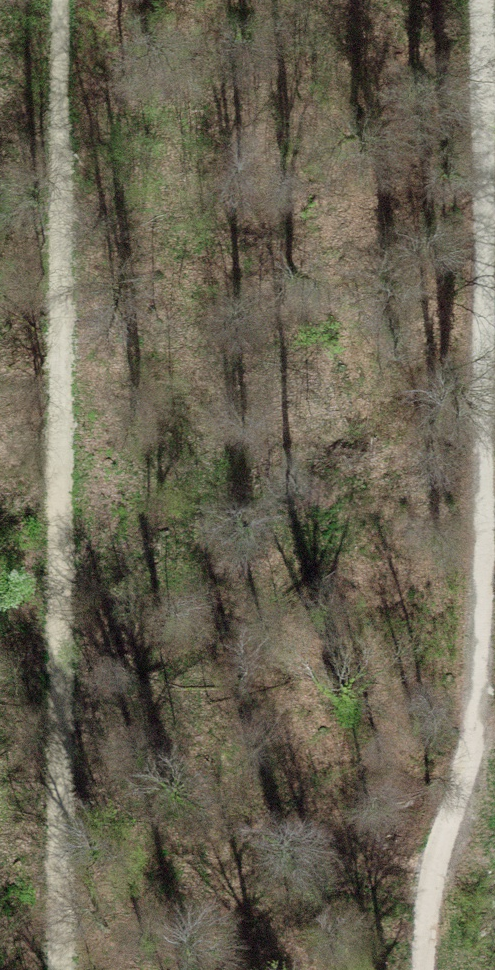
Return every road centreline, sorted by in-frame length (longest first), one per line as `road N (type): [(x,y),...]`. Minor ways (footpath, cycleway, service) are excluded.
road 1 (track): [(478,0),(482,969)]
road 2 (track): [(57,969),(57,0)]

